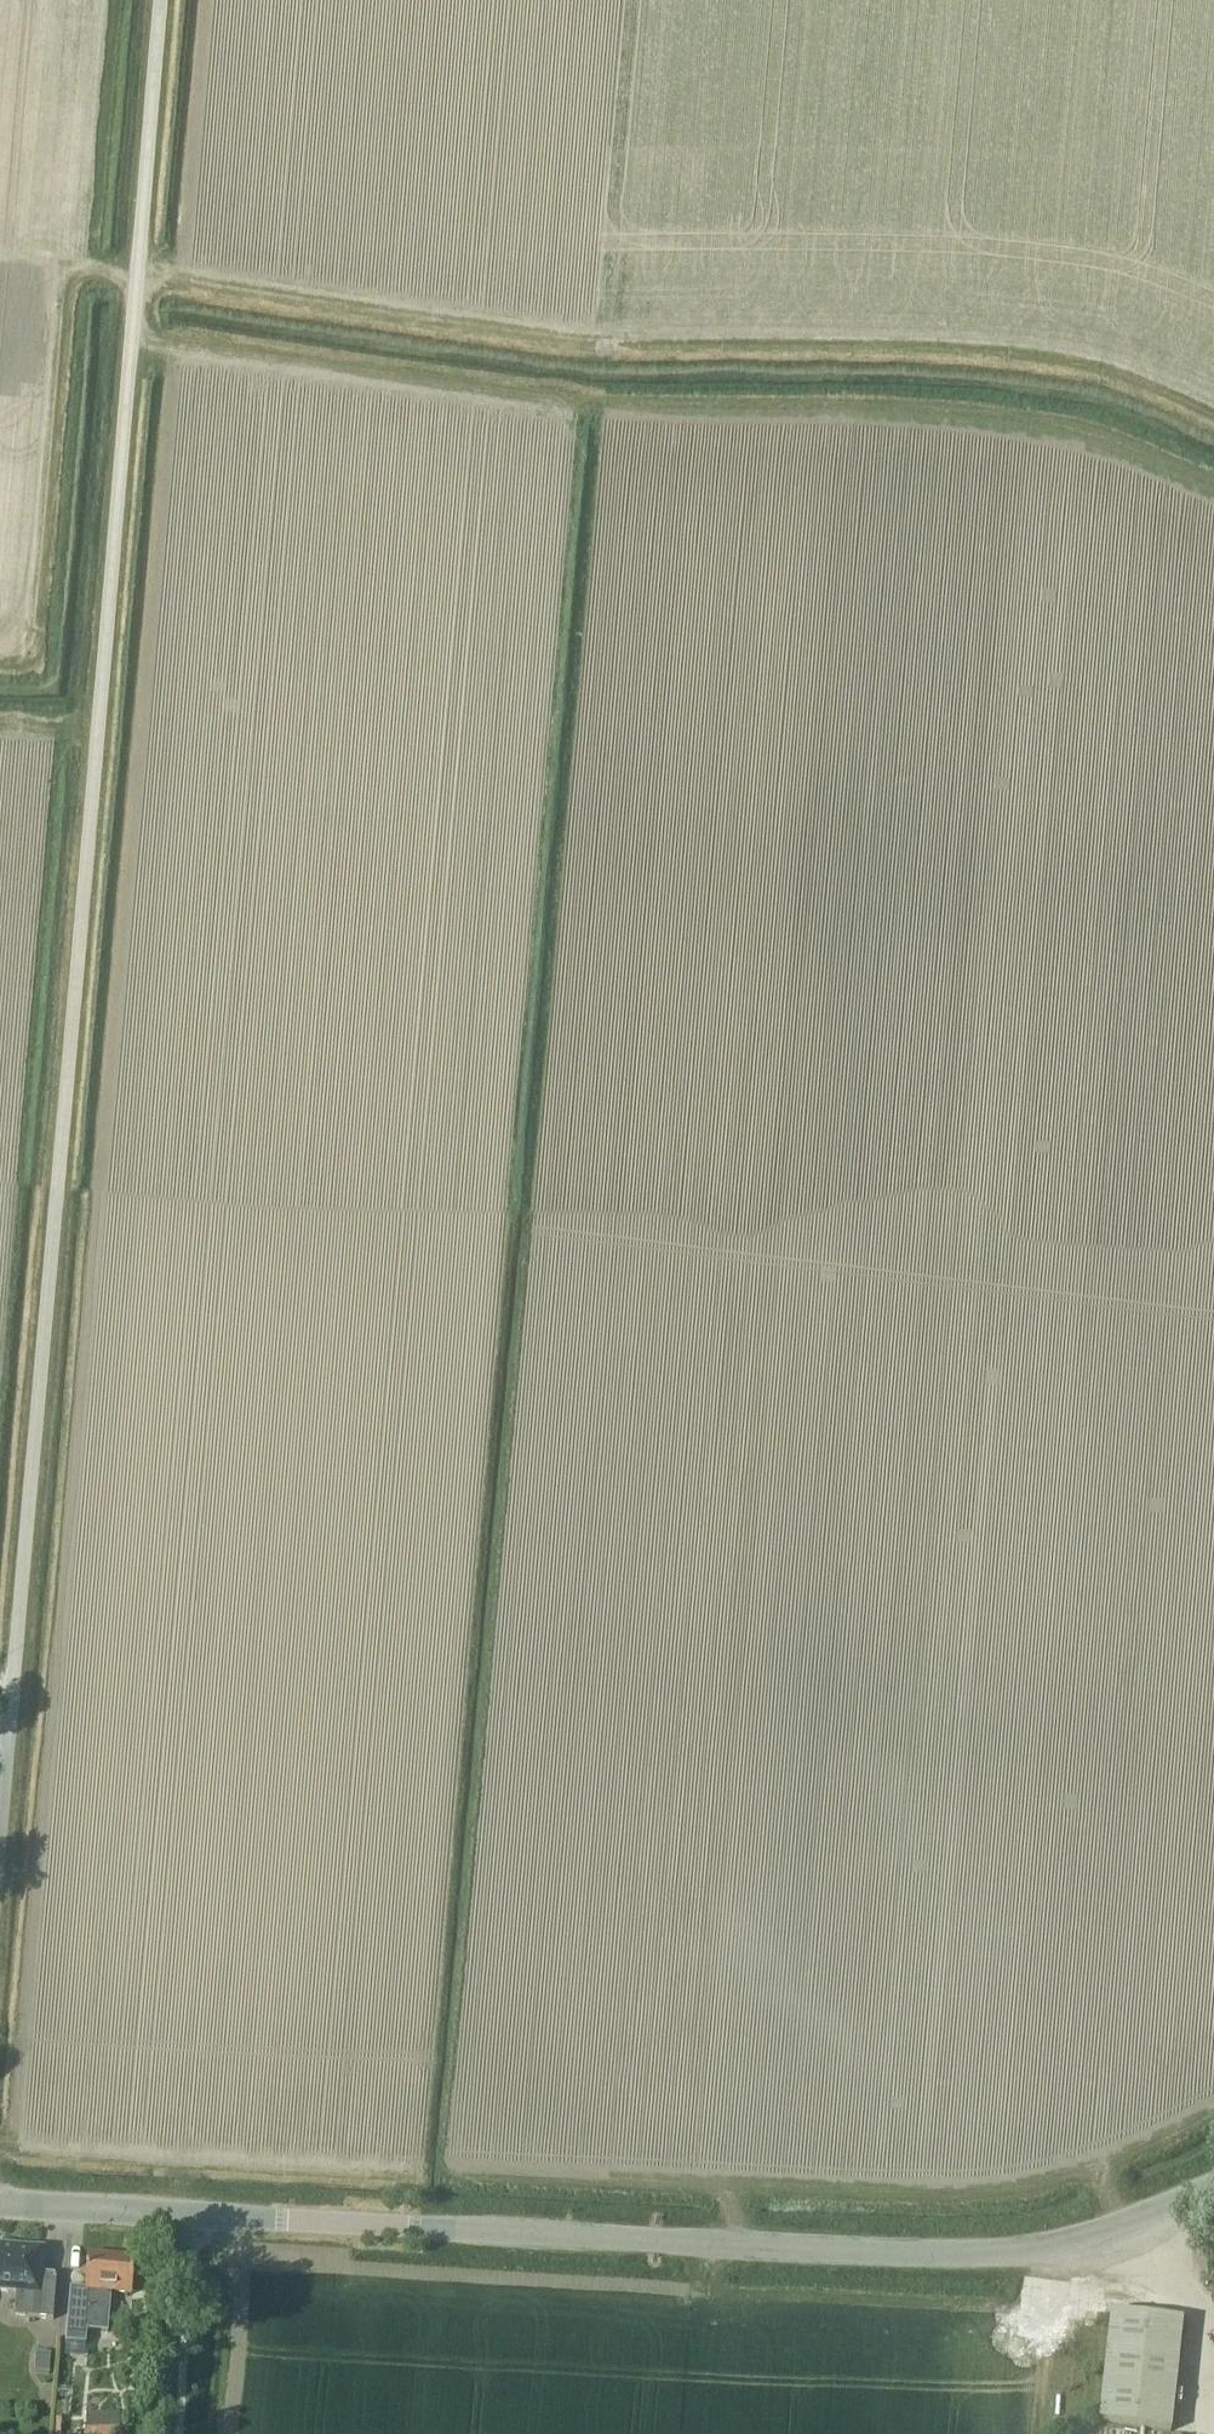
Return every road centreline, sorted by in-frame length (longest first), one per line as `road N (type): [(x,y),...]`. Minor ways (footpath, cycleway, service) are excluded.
road 1 (unclassified): [(0,1810),(159,0)]
road 2 (tertiary): [(1213,2184),(1067,2243),(967,2254),(0,2206)]

